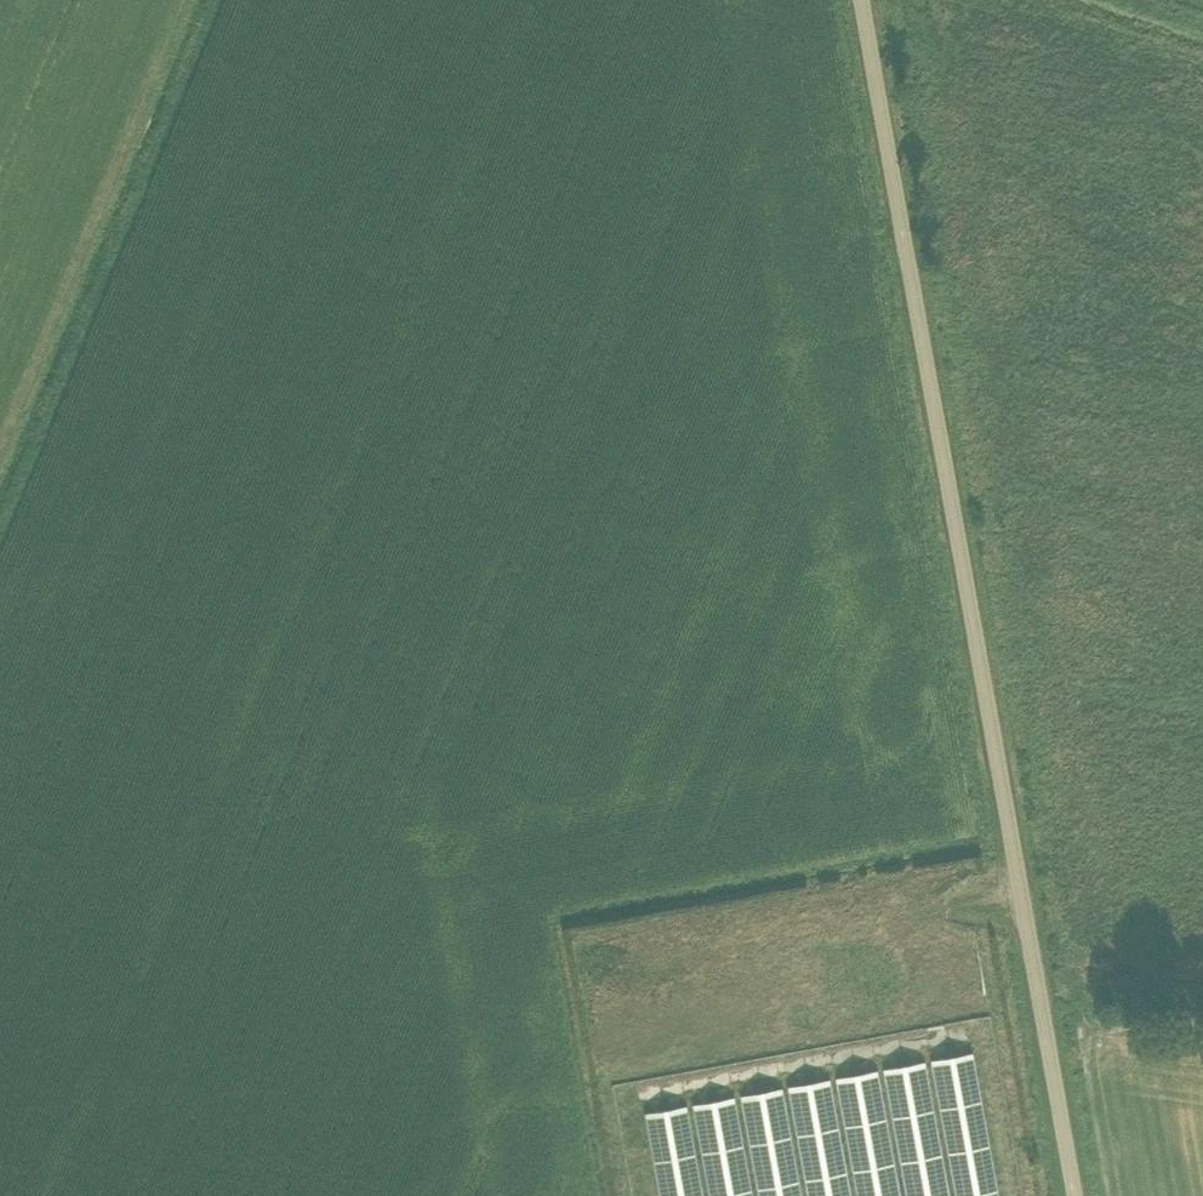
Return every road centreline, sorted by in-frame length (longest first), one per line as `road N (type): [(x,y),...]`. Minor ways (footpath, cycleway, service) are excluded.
road 1 (unclassified): [(1065,1195),(862,0)]
road 2 (track): [(1029,989),(1063,986),(1202,1007)]

